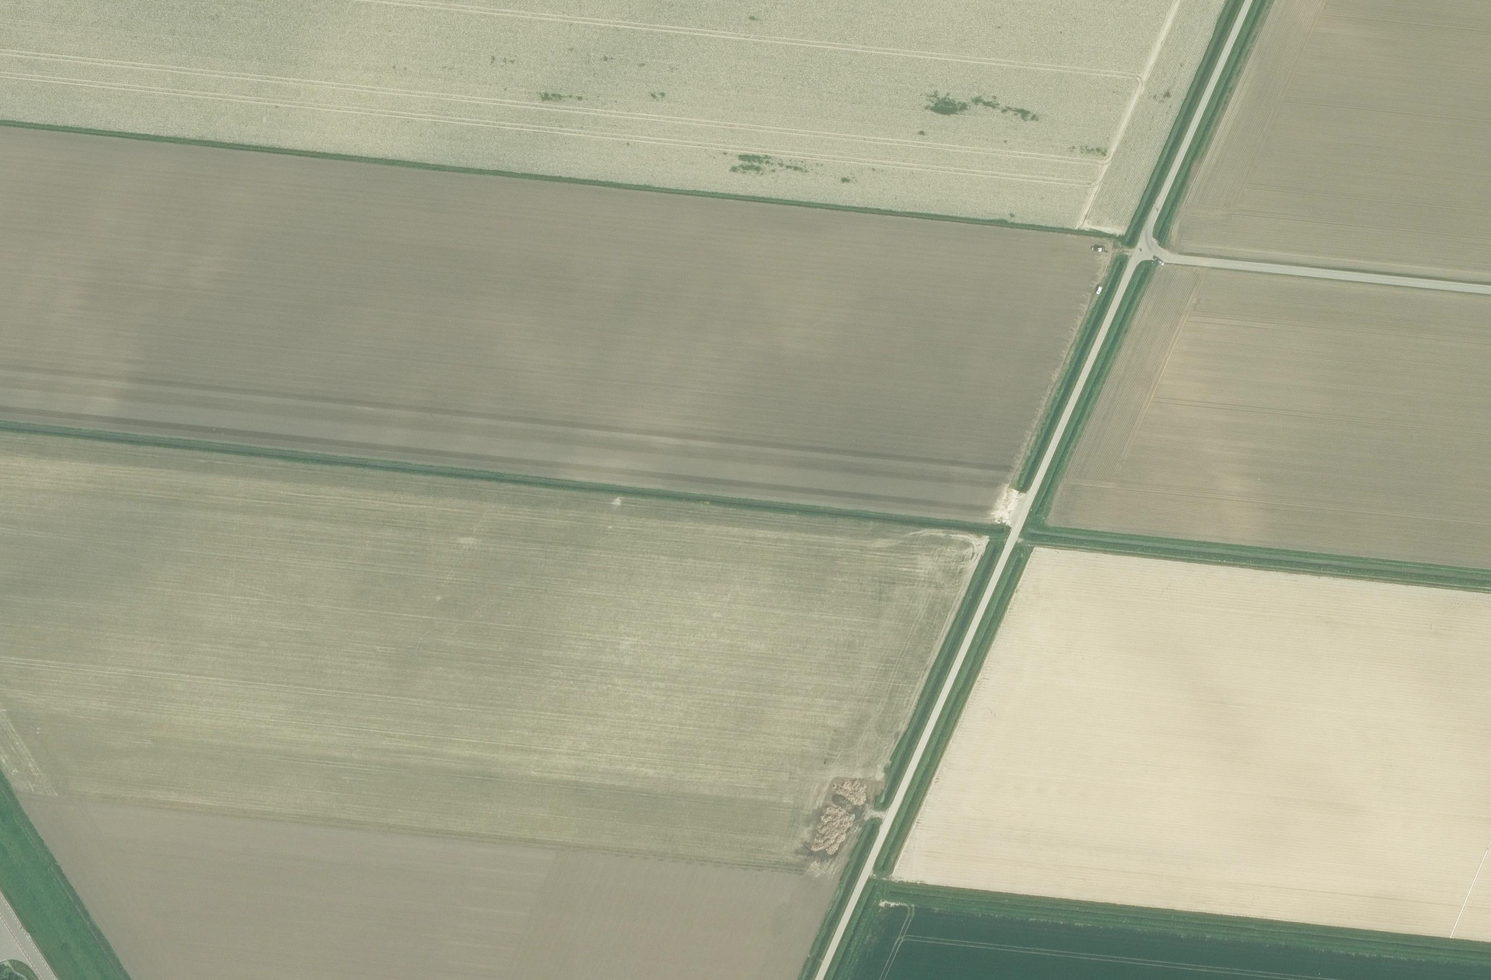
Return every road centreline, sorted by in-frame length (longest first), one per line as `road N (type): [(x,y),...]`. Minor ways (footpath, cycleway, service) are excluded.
road 1 (unclassified): [(820,979),(1140,252)]
road 2 (unclassified): [(1140,252),(1490,292)]
road 3 (unclassified): [(1140,252),(1250,0)]

